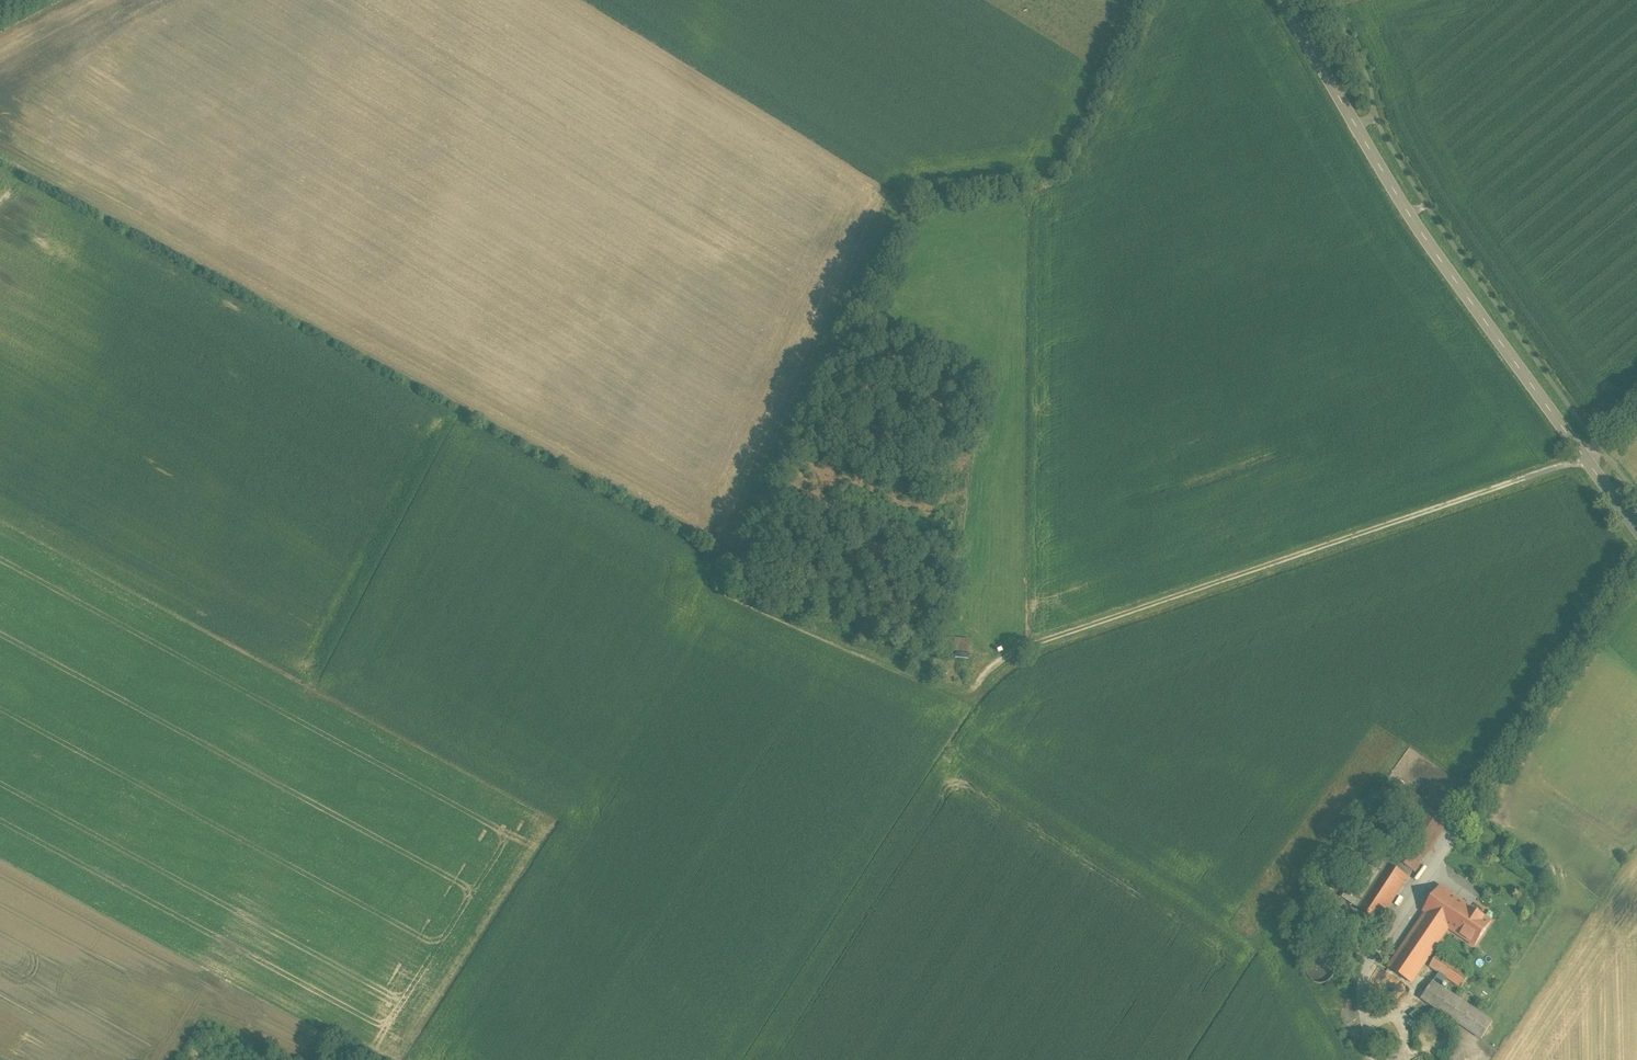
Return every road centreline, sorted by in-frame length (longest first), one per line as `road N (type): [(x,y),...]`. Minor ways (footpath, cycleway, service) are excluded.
road 1 (track): [(1586,458),(1010,655),(983,677)]
road 2 (tertiary): [(1636,530),(1412,218),(1282,0)]

